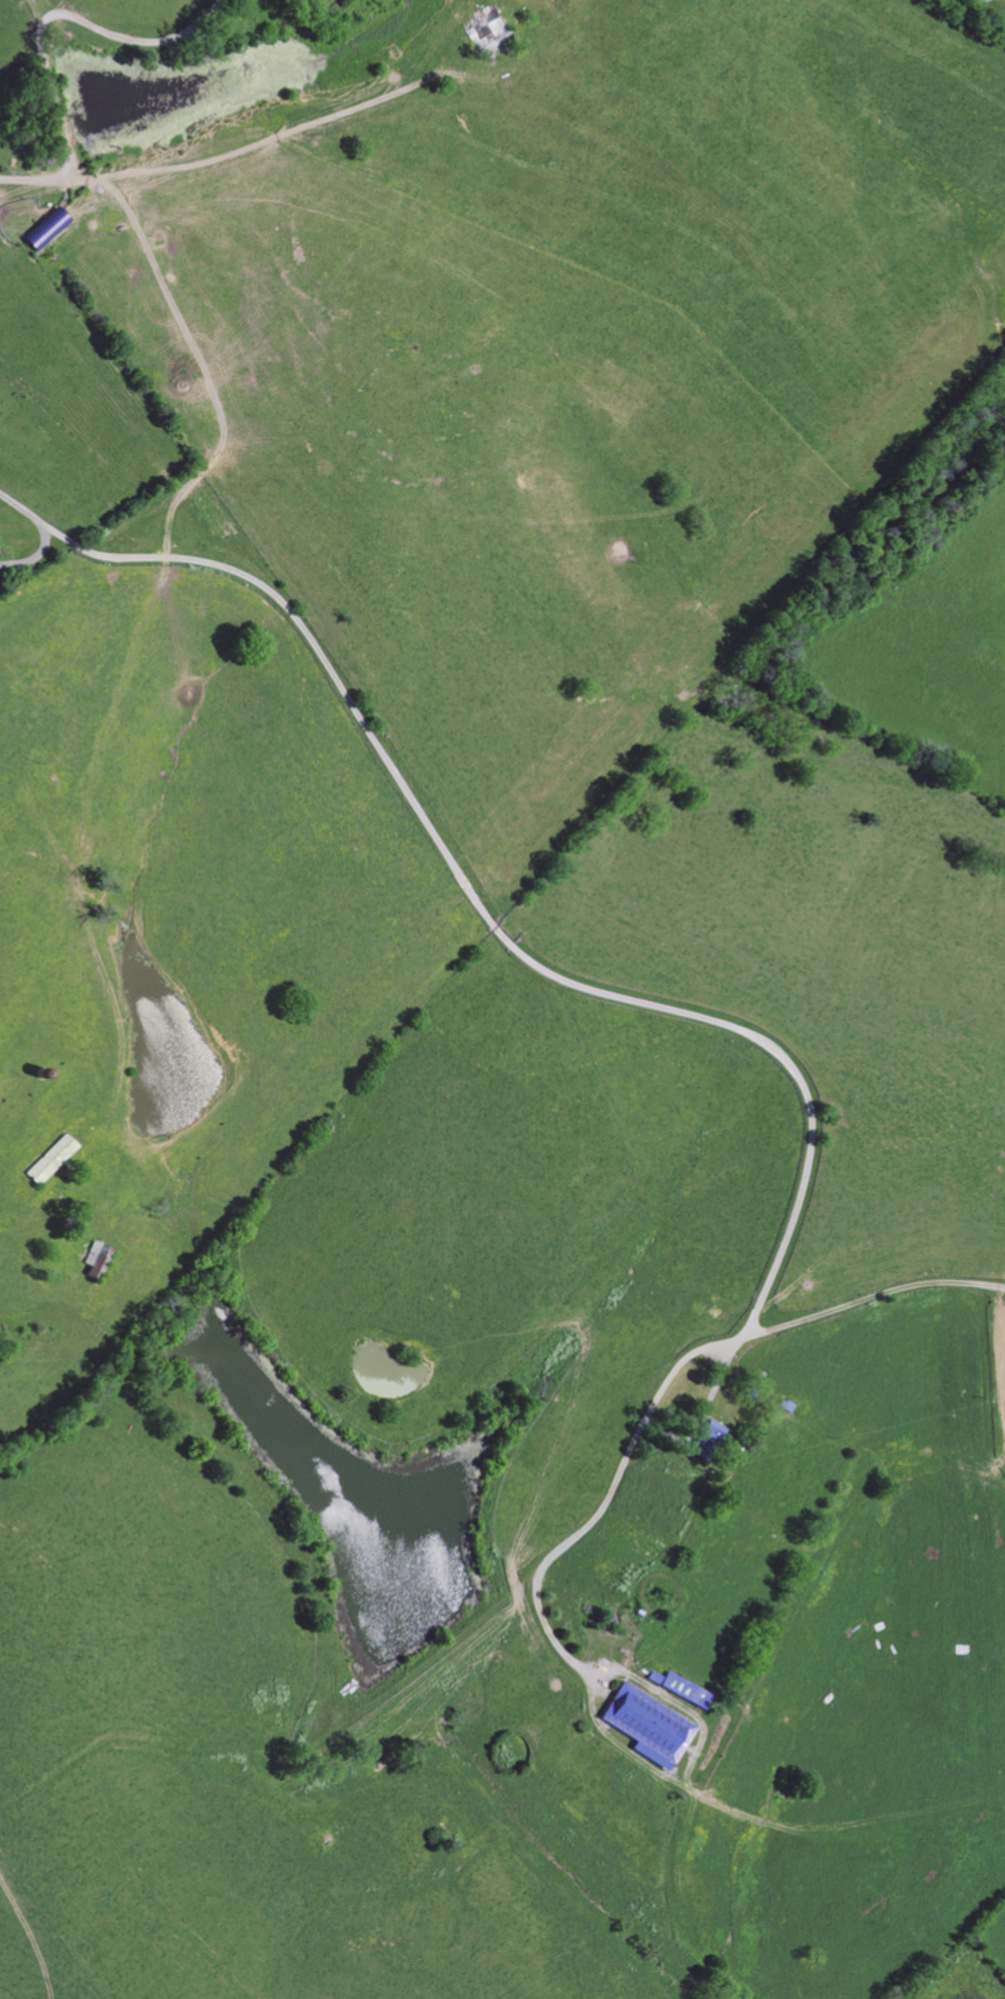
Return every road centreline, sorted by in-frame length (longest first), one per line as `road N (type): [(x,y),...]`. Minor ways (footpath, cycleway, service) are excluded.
road 1 (residential): [(0,567),(32,563),(44,545),(43,528),(0,495)]

